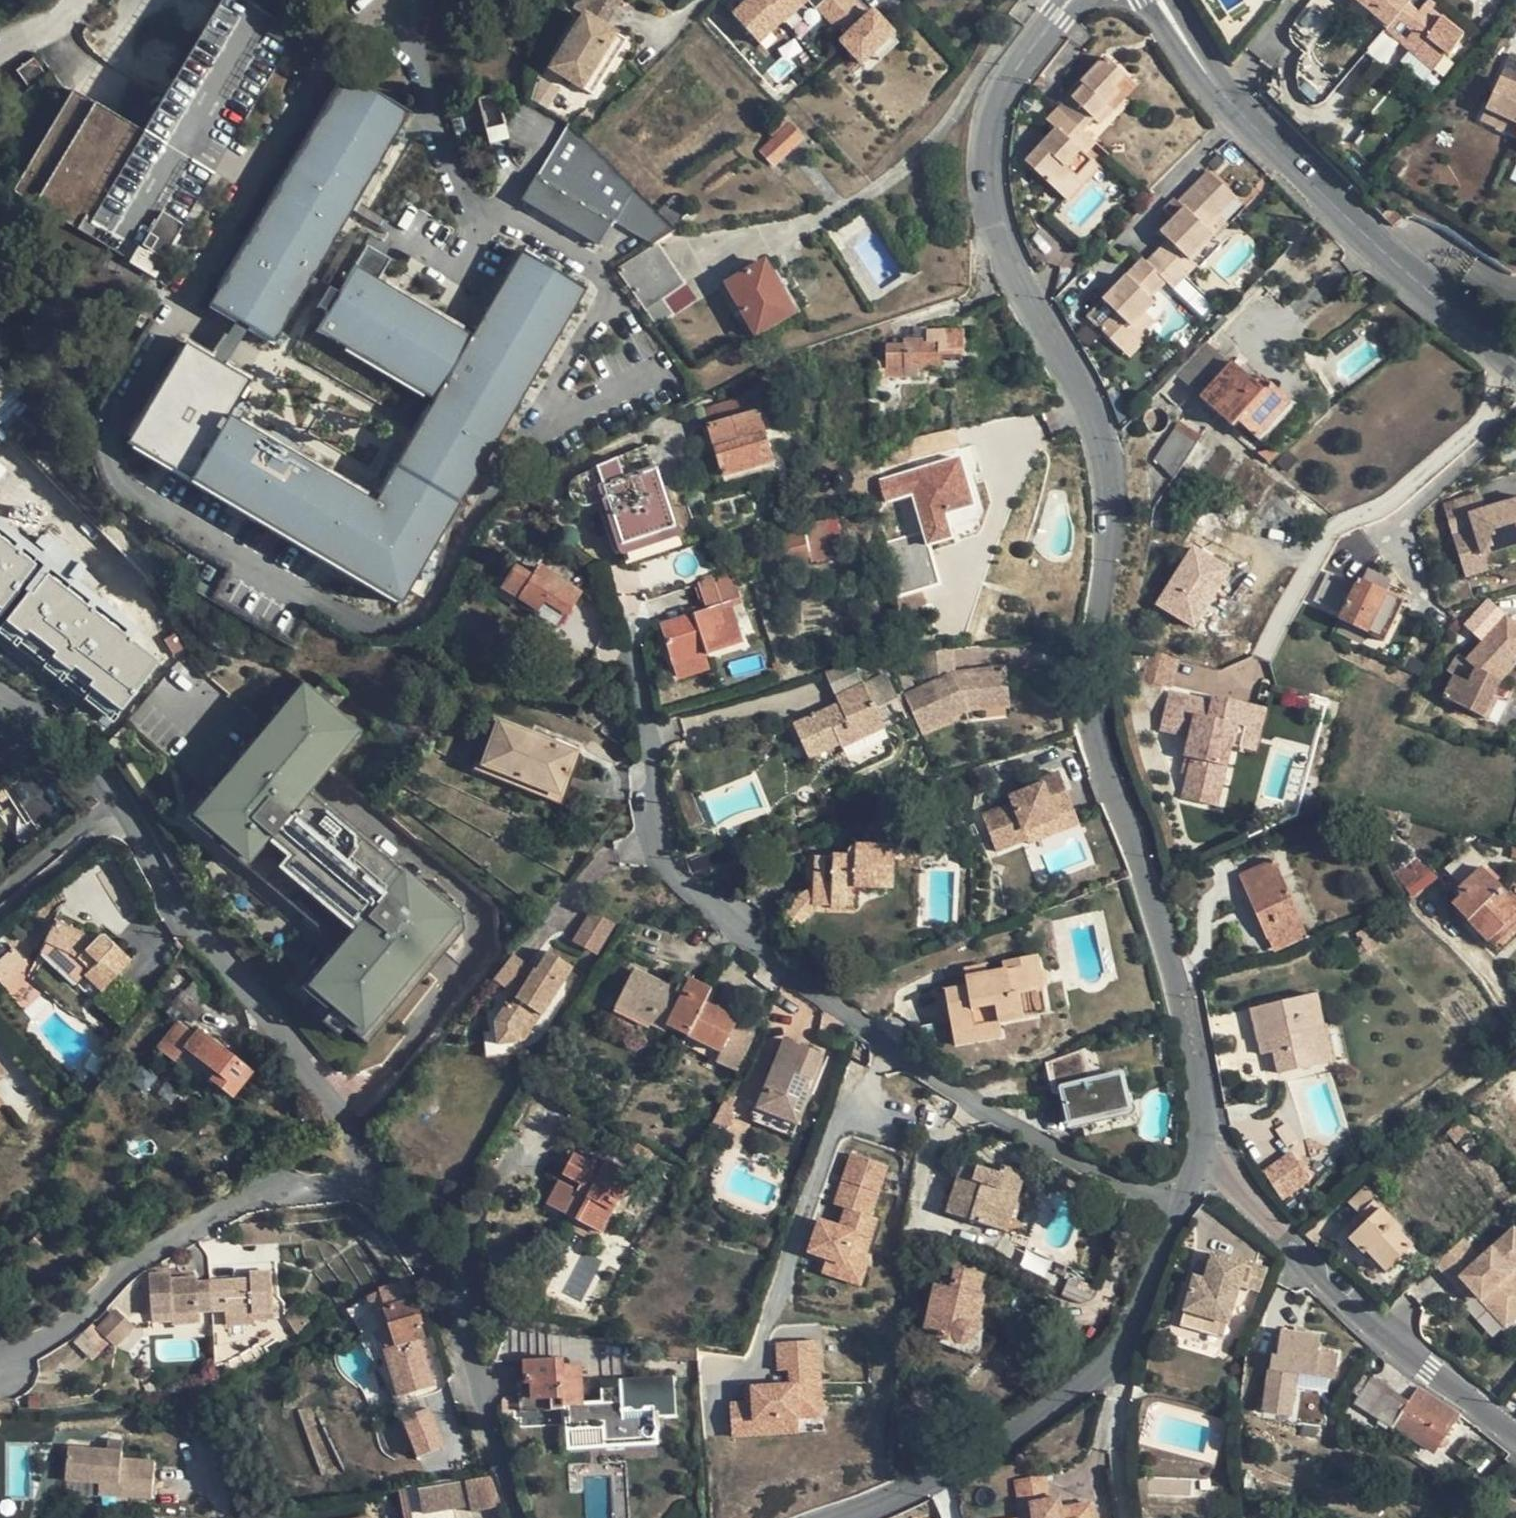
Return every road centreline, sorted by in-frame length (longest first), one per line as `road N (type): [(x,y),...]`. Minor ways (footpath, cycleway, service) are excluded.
road 1 (unclassified): [(389,0),(325,61),(110,405),(105,433),(131,491),(342,610),(391,621),(410,616),(432,595),(459,534),(541,412),(604,294),(597,269),(484,215),(461,190),(410,52)]
road 2 (residential): [(1071,0),(1003,88),(987,172),(1003,247),(1106,456),(1108,565),(1085,675),(1115,797),(1173,945),(1199,1083),(1195,1161)]
road 3 (residential): [(1182,1214),(1082,1169),(831,1009),(655,855),(629,599)]
road 4 (residential): [(1182,1214),(1142,1313),(1108,1363),(1037,1418),(951,1469),(835,1517)]
road 5 (residential): [(380,1181),(336,1103),(179,906),(117,798)]
road 6 (residential): [(380,1181),(265,1193),(186,1230),(124,1270),(71,1322),(0,1356)]
road 7 (residential): [(1515,1435),(1335,1294),(1232,1184),(1195,1161)]
road 8 (residential): [(518,1517),(440,1274),(380,1181)]
road 9 (residential): [(1159,0),(1231,106),(1400,268)]
road 10 (residential): [(117,798),(78,750),(0,684)]
road 11 (residential): [(117,798),(0,890)]
road 12 (residential): [(1400,268),(1515,361)]
road 13 (residential): [(1400,268),(1425,238),(1515,288)]

